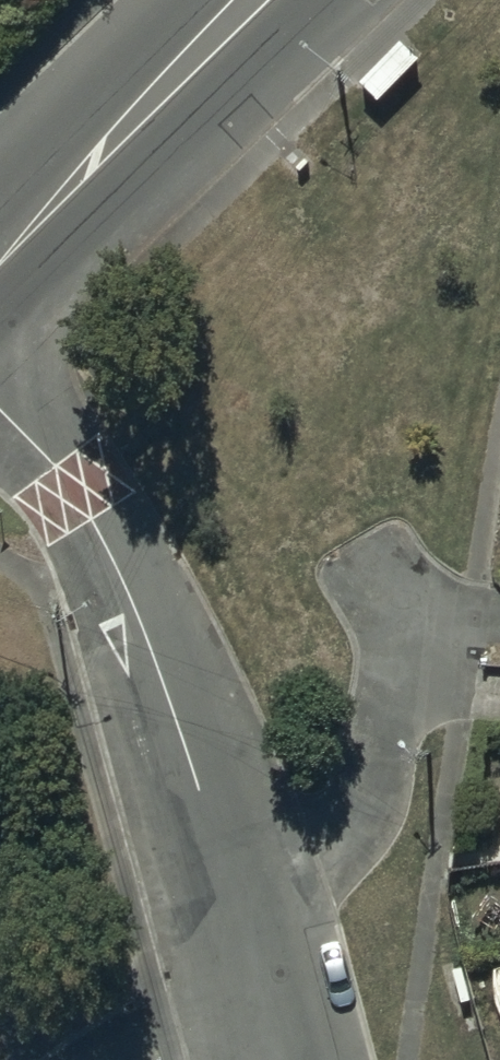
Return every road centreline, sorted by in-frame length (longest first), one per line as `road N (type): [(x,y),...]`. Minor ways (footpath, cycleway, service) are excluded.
road 1 (residential): [(0,411),(72,489),(104,547),(140,624),(259,967)]
road 2 (secondary): [(254,0),(0,262)]
road 3 (residential): [(259,967),(134,1059)]

